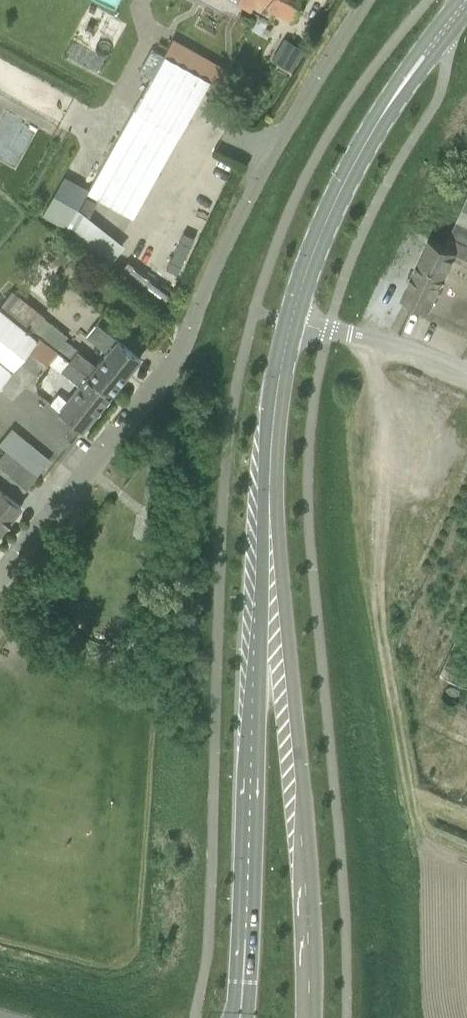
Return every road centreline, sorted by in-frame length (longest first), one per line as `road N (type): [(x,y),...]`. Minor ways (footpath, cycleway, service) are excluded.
road 1 (unclassified): [(0,586),(177,365),(252,197),(368,0)]
road 2 (primary): [(309,1017),(303,787),(269,494)]
road 3 (primary): [(269,494),(248,1017)]
road 4 (primary): [(291,322),(335,201),(388,107),(466,2)]
road 5 (unclassified): [(466,374),(407,346),(291,322)]
road 6 (primary): [(269,494),(291,322)]

